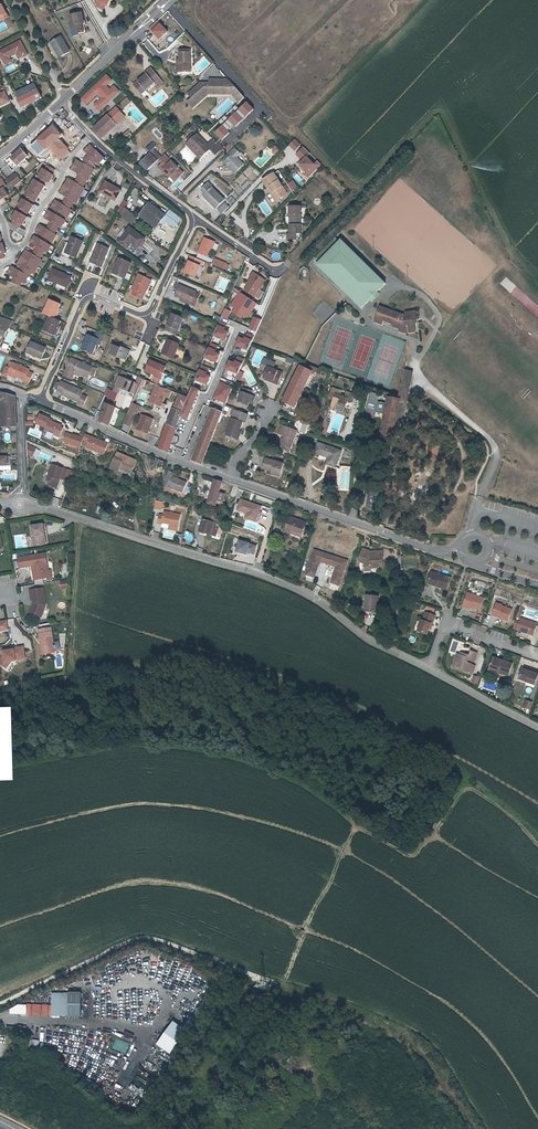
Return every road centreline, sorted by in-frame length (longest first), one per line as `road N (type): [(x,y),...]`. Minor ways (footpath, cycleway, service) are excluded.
road 1 (residential): [(20,504),(275,580),(428,668)]
road 2 (unclassified): [(0,1002),(147,938),(287,992)]
road 3 (residential): [(40,401),(81,304),(95,296),(146,313),(191,217)]
road 4 (residential): [(231,478),(439,552),(462,550)]
road 5 (track): [(419,0),(295,124)]
road 6 (track): [(195,0),(197,23),(295,124)]
road 7 (residential): [(40,401),(185,464)]
road 8 (residential): [(267,116),(166,3)]
road 9 (residential): [(537,657),(450,626),(428,668)]
road 10 (residential): [(15,249),(90,136)]
road 11 (residential): [(191,217),(90,136)]
road 12 (residential): [(428,668),(537,728)]

